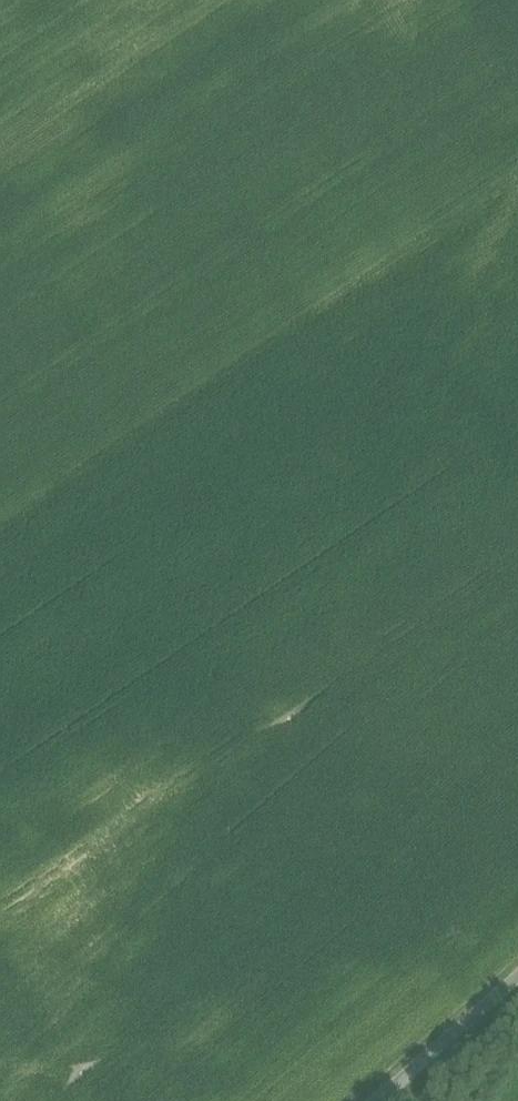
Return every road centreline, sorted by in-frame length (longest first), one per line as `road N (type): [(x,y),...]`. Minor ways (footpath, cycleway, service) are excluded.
road 1 (unclassified): [(517,986),(385,1100)]

